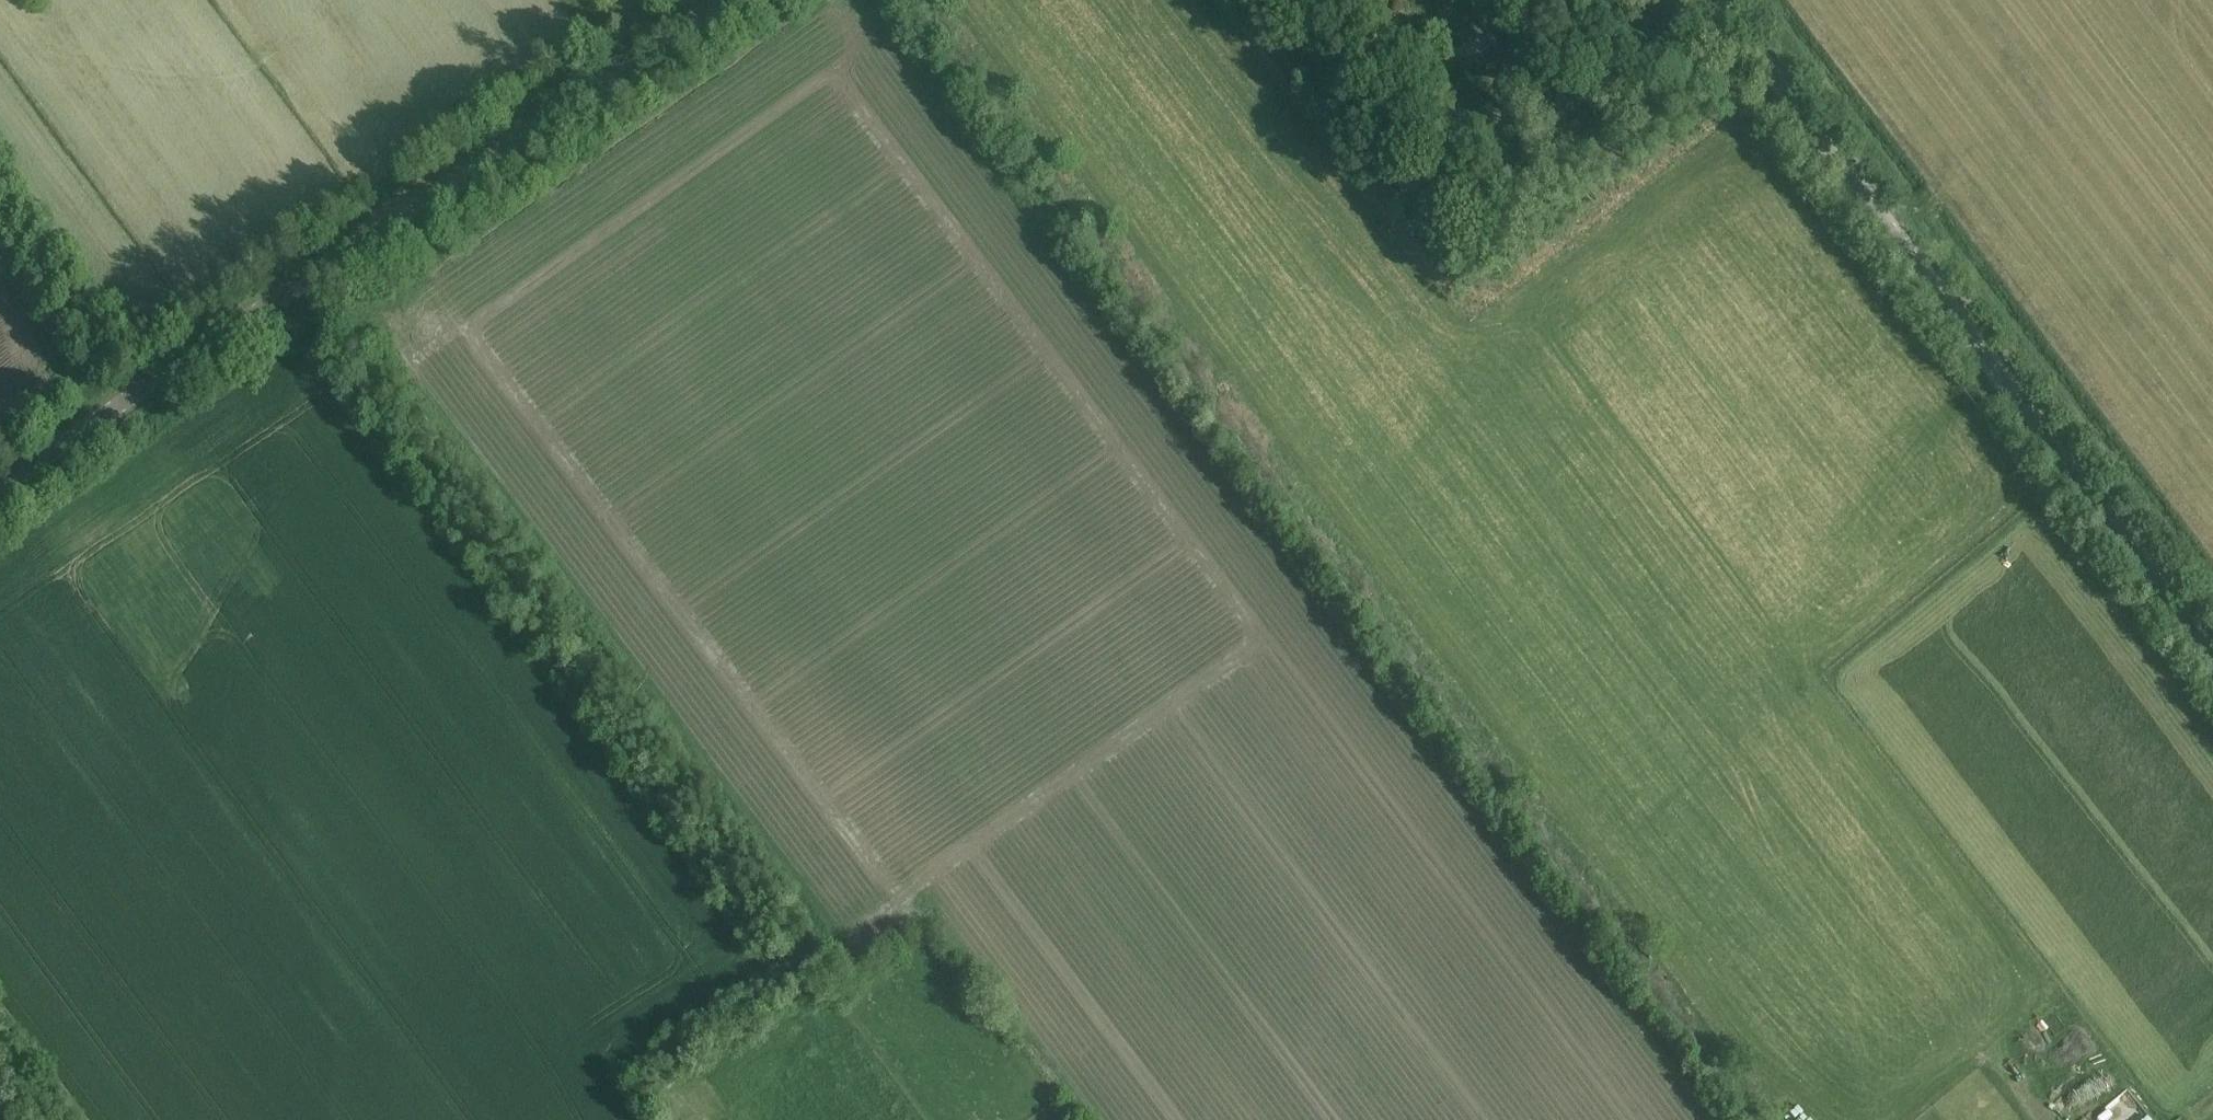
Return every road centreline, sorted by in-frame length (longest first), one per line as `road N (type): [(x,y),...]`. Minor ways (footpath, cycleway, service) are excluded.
road 1 (unclassified): [(0,490),(725,0)]
road 2 (unclassified): [(2212,653),(1721,0)]

